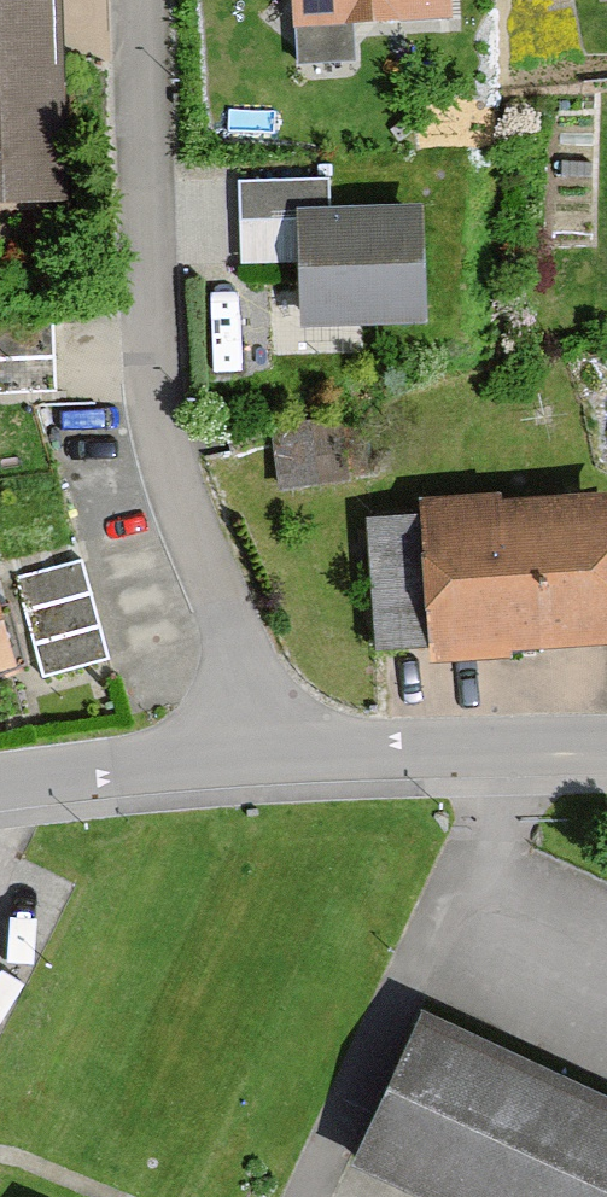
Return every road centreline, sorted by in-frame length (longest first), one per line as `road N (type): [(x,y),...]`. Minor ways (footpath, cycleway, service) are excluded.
road 1 (residential): [(279,746),(166,473),(151,362),(140,0)]
road 2 (residential): [(279,746),(606,742)]
road 3 (residential): [(0,778),(279,746)]

